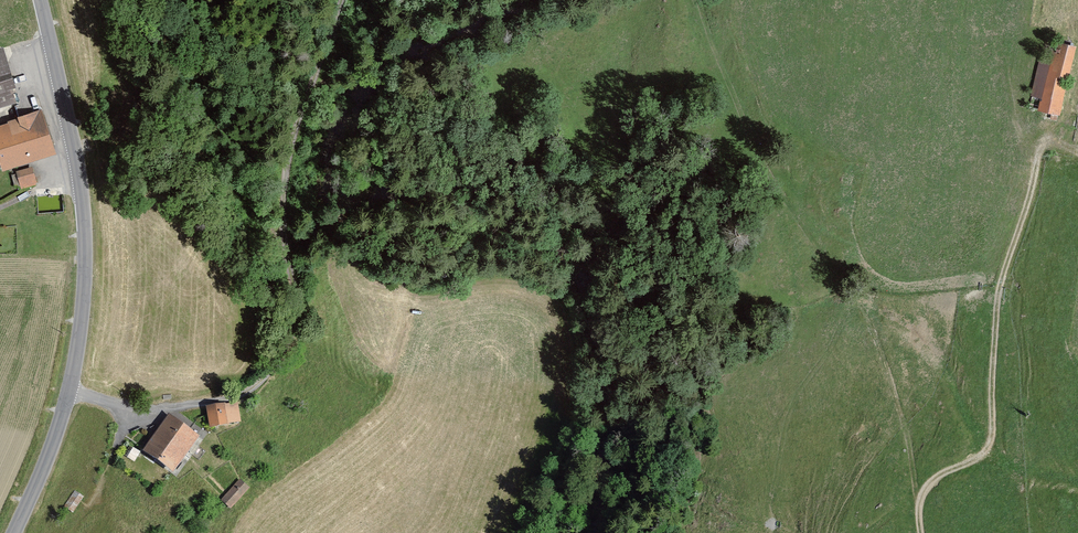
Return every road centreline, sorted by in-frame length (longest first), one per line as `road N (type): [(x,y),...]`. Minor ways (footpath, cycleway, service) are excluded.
road 1 (tertiary): [(39,0),(92,228),(71,391),(11,532)]
road 2 (track): [(918,515),(926,487),(981,454),(993,436),(997,297),(1041,148)]
road 3 (track): [(856,300),(894,404),(923,532)]

